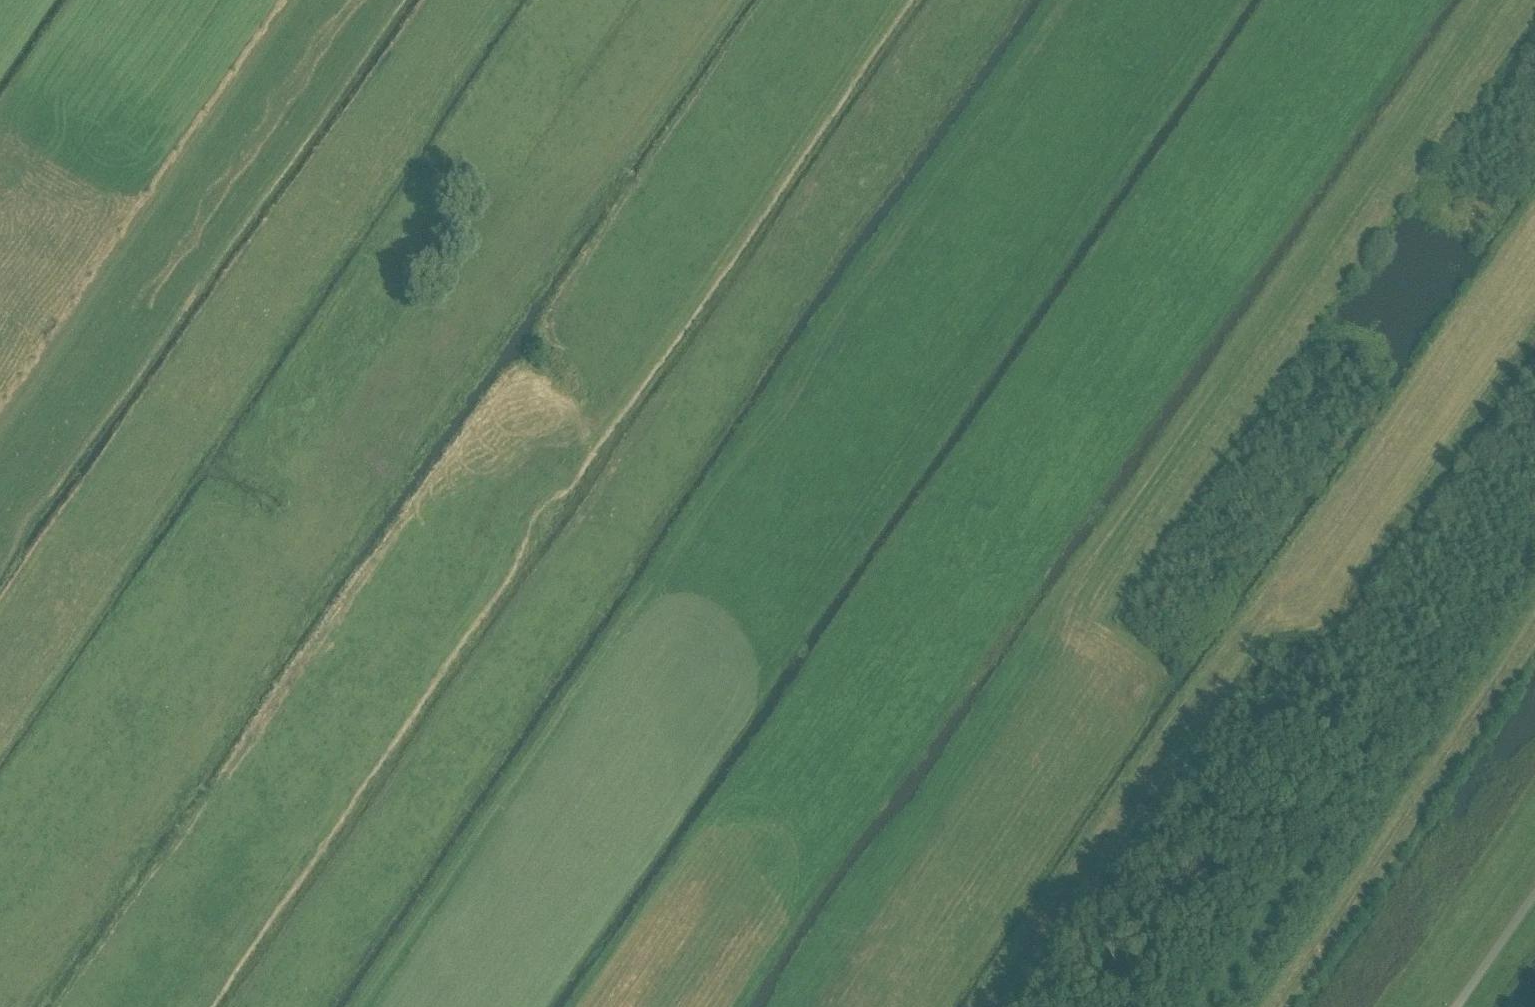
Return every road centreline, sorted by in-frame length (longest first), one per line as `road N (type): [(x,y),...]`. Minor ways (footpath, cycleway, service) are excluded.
road 1 (track): [(0,422),(294,0)]

